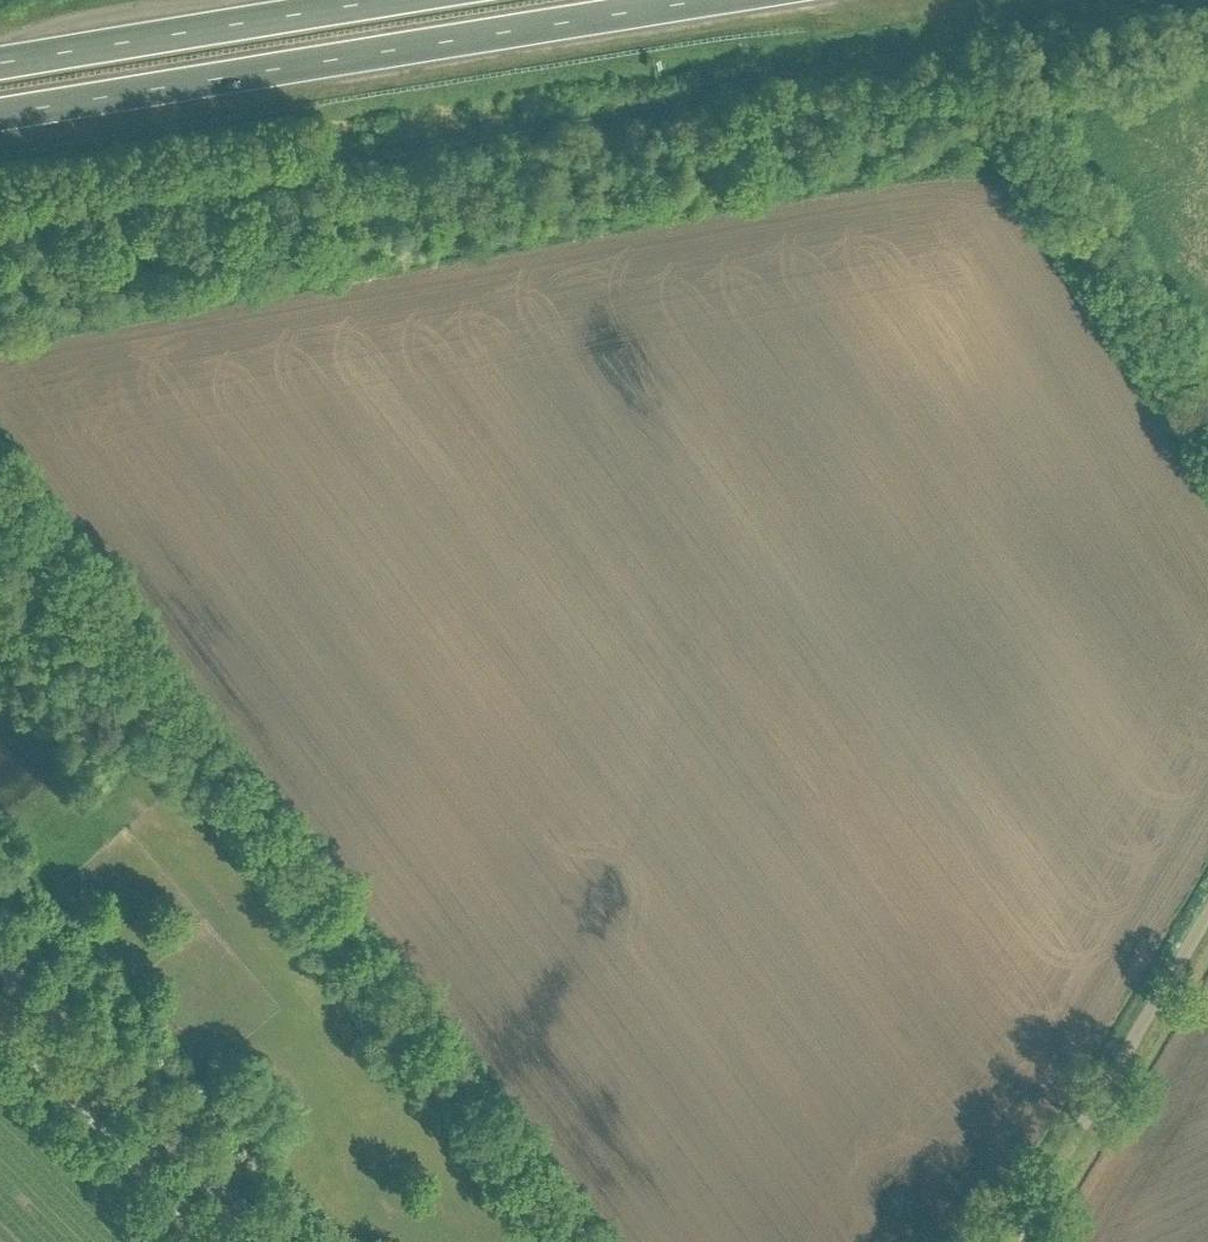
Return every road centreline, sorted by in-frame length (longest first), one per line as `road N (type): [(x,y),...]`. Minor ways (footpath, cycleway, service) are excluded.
road 1 (trunk): [(0,116),(720,0)]
road 2 (trunk): [(403,0),(0,65)]
road 3 (tertiary): [(0,956),(273,1241)]
road 4 (unclassified): [(1009,1241),(1207,908)]

